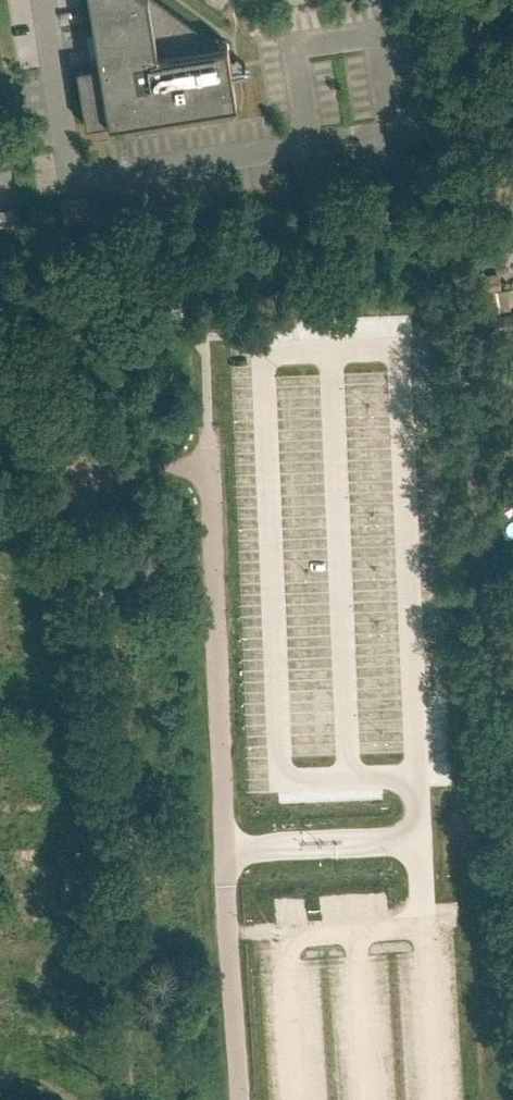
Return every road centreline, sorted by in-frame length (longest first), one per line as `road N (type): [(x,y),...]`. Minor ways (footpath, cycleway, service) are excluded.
road 1 (track): [(512,182),(471,0)]

